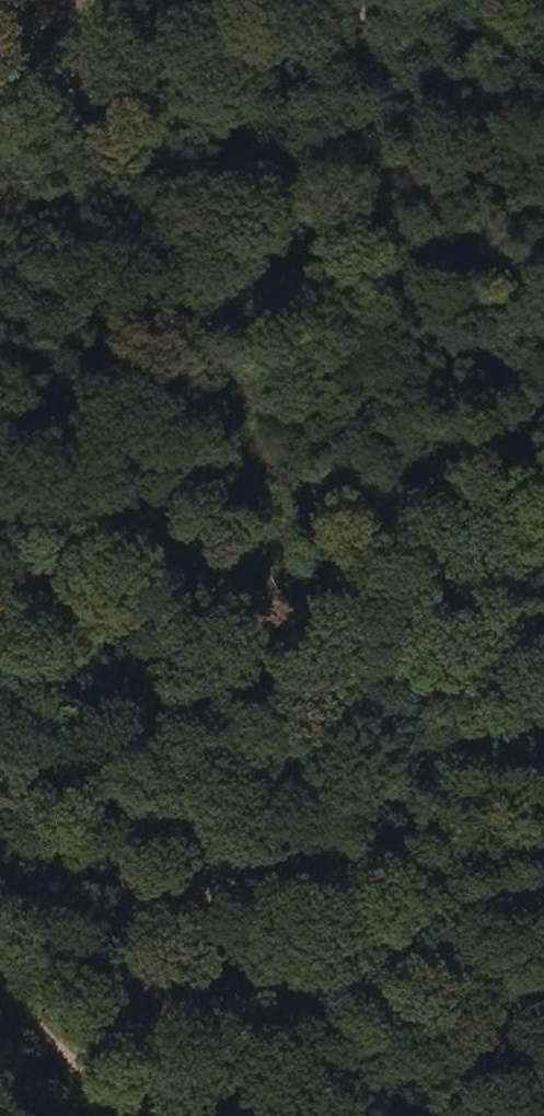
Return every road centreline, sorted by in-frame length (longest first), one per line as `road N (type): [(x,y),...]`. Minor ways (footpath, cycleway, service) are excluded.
road 1 (track): [(0,978),(134,1115)]
road 2 (track): [(107,0),(0,105)]

